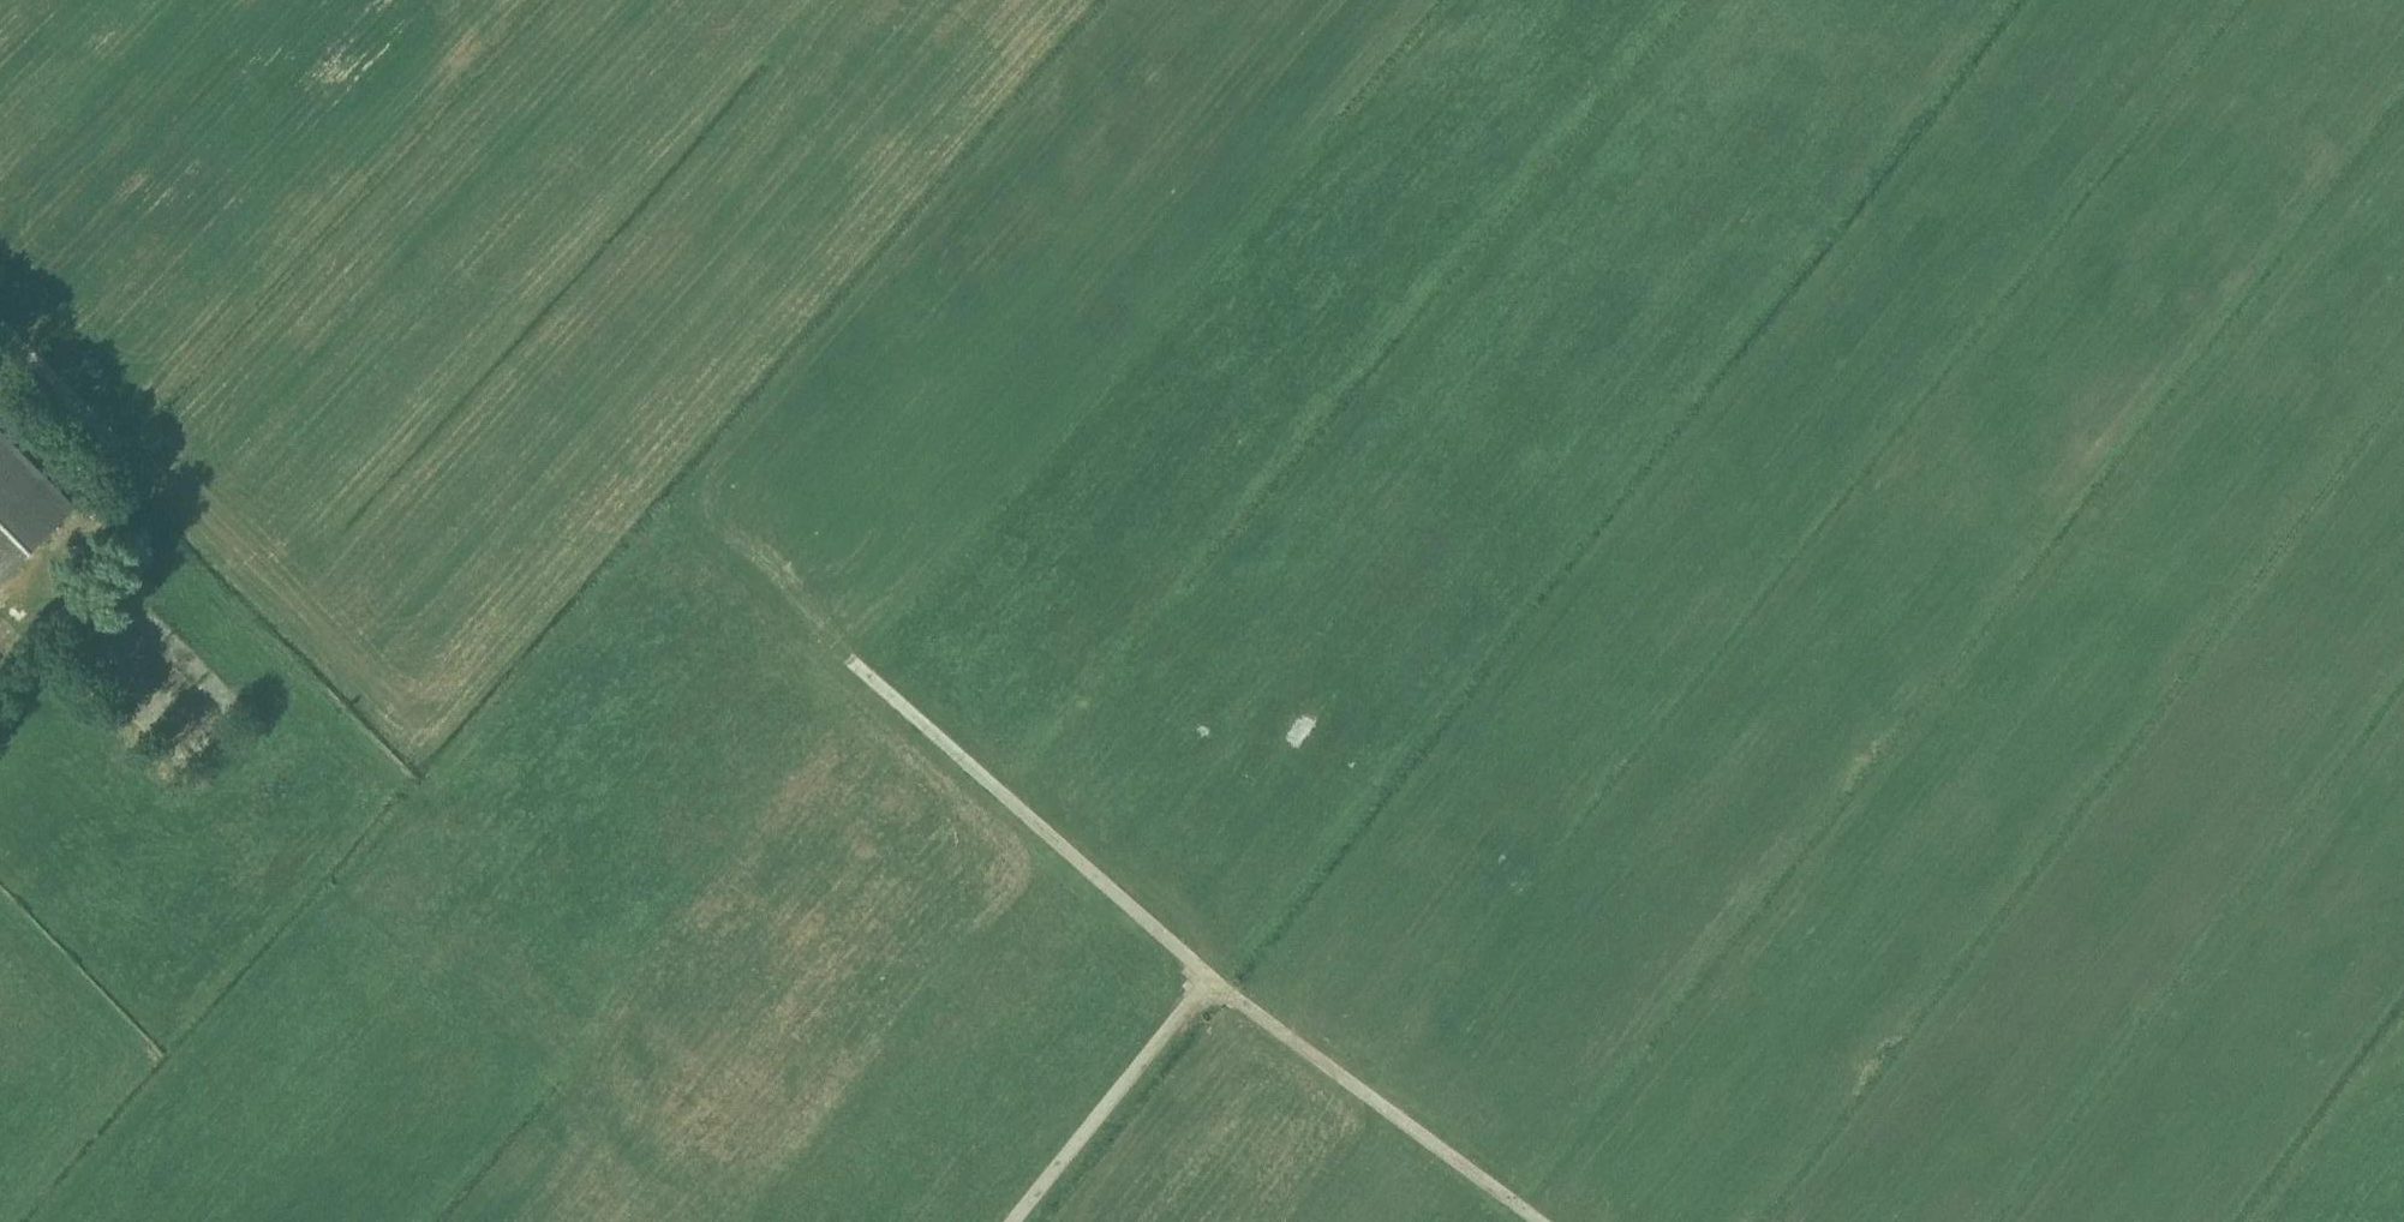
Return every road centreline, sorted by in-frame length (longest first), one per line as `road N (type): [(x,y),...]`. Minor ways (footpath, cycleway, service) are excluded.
road 1 (track): [(1541,1221),(1207,982),(850,655)]
road 2 (track): [(1207,982),(1013,1221)]

